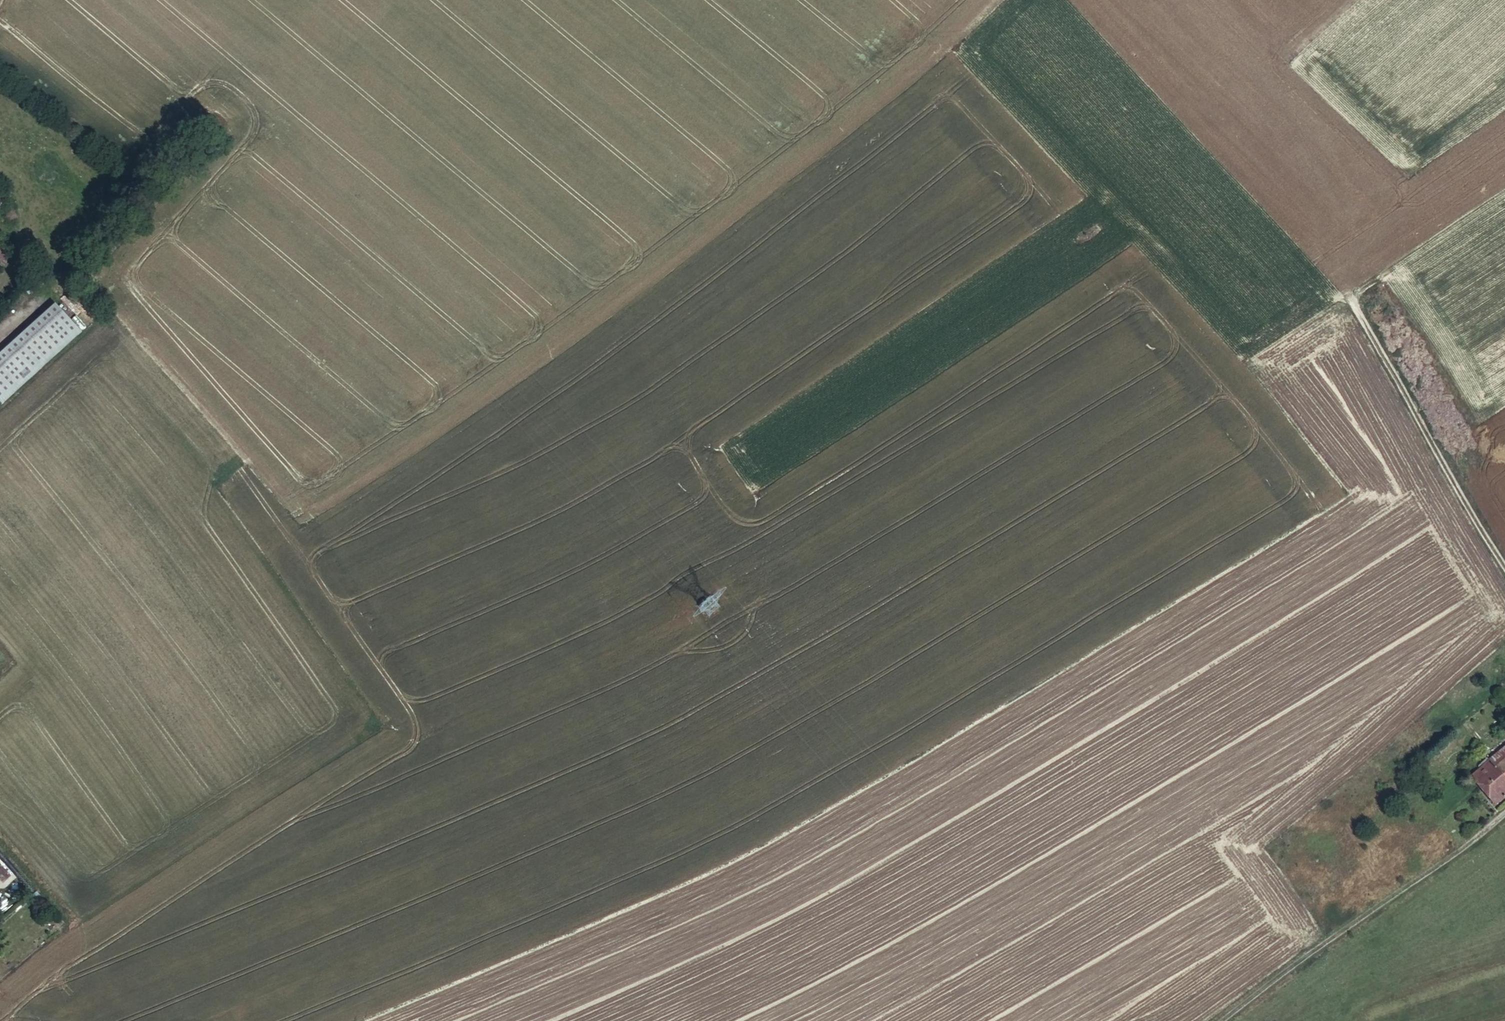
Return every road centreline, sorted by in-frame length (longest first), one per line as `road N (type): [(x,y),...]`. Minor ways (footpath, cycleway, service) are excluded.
road 1 (track): [(1504,815),(1221,1020)]
road 2 (track): [(1504,564),(1346,292)]

